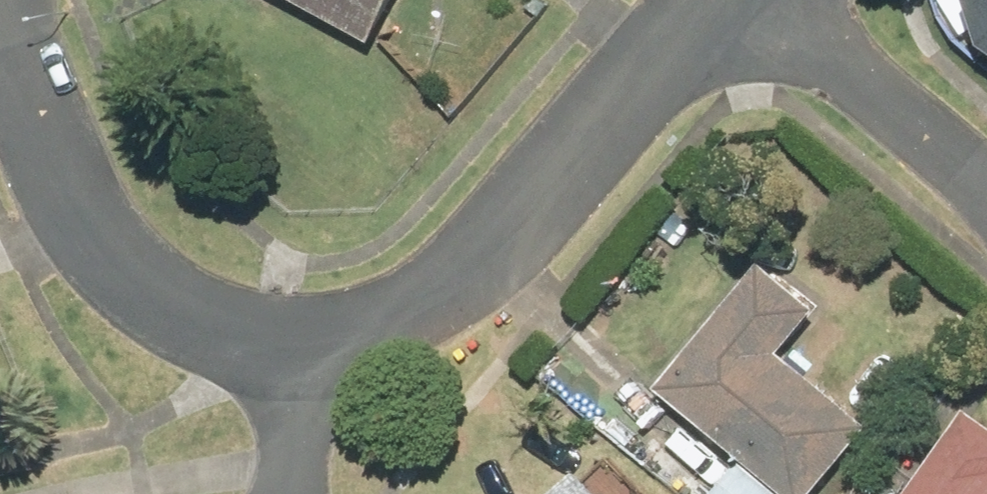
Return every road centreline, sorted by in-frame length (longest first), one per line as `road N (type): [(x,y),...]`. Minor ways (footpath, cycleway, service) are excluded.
road 1 (residential): [(727,0),(557,193),(453,277),(375,332),(279,344)]
road 2 (residential): [(279,344),(161,265),(89,173),(15,0)]
road 3 (residential): [(788,0),(986,152)]
road 4 (residential): [(279,344),(291,493)]

